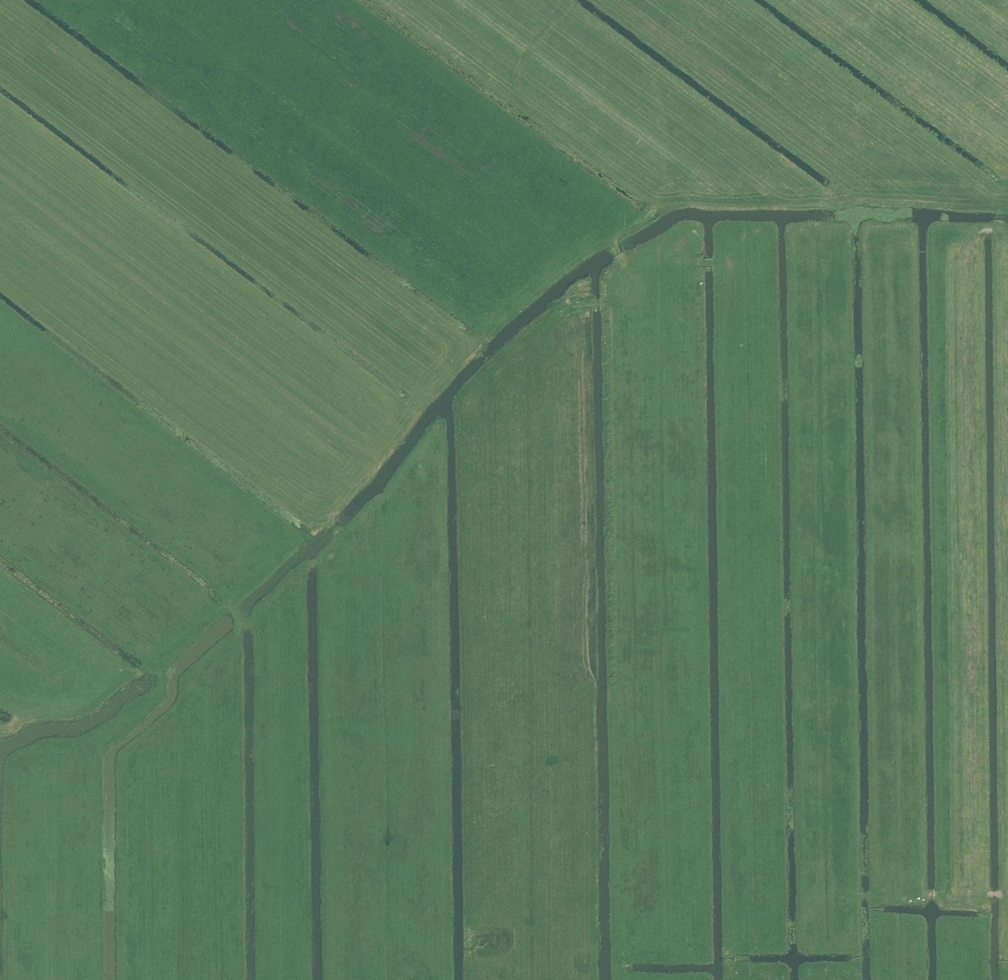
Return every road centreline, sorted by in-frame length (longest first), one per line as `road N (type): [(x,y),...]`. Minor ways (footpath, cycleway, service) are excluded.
road 1 (track): [(571,0),(528,57),(517,87),(545,120),(655,200),(647,217),(608,238)]

